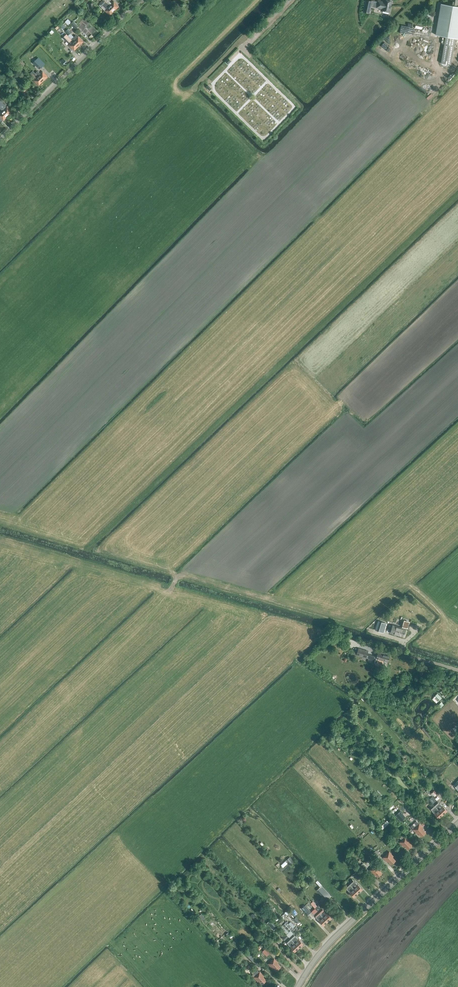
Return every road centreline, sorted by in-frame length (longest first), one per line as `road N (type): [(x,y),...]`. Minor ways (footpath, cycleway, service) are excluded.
road 1 (tertiary): [(298,986),(329,943),(457,822)]
road 2 (unclassified): [(0,140),(139,0)]

